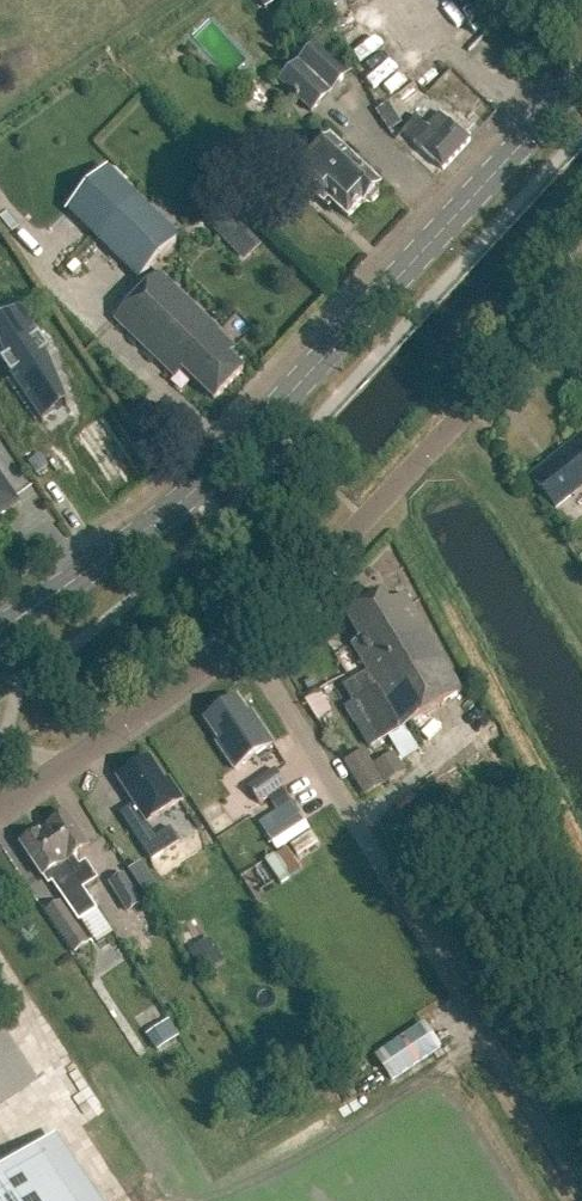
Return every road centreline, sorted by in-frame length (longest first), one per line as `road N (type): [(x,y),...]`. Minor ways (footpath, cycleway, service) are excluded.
road 1 (secondary): [(0,628),(210,473),(581,78)]
road 2 (unclassified): [(581,1190),(242,635)]
road 3 (unclassified): [(242,635),(366,517),(581,285)]
road 4 (unclassified): [(0,804),(242,635)]

